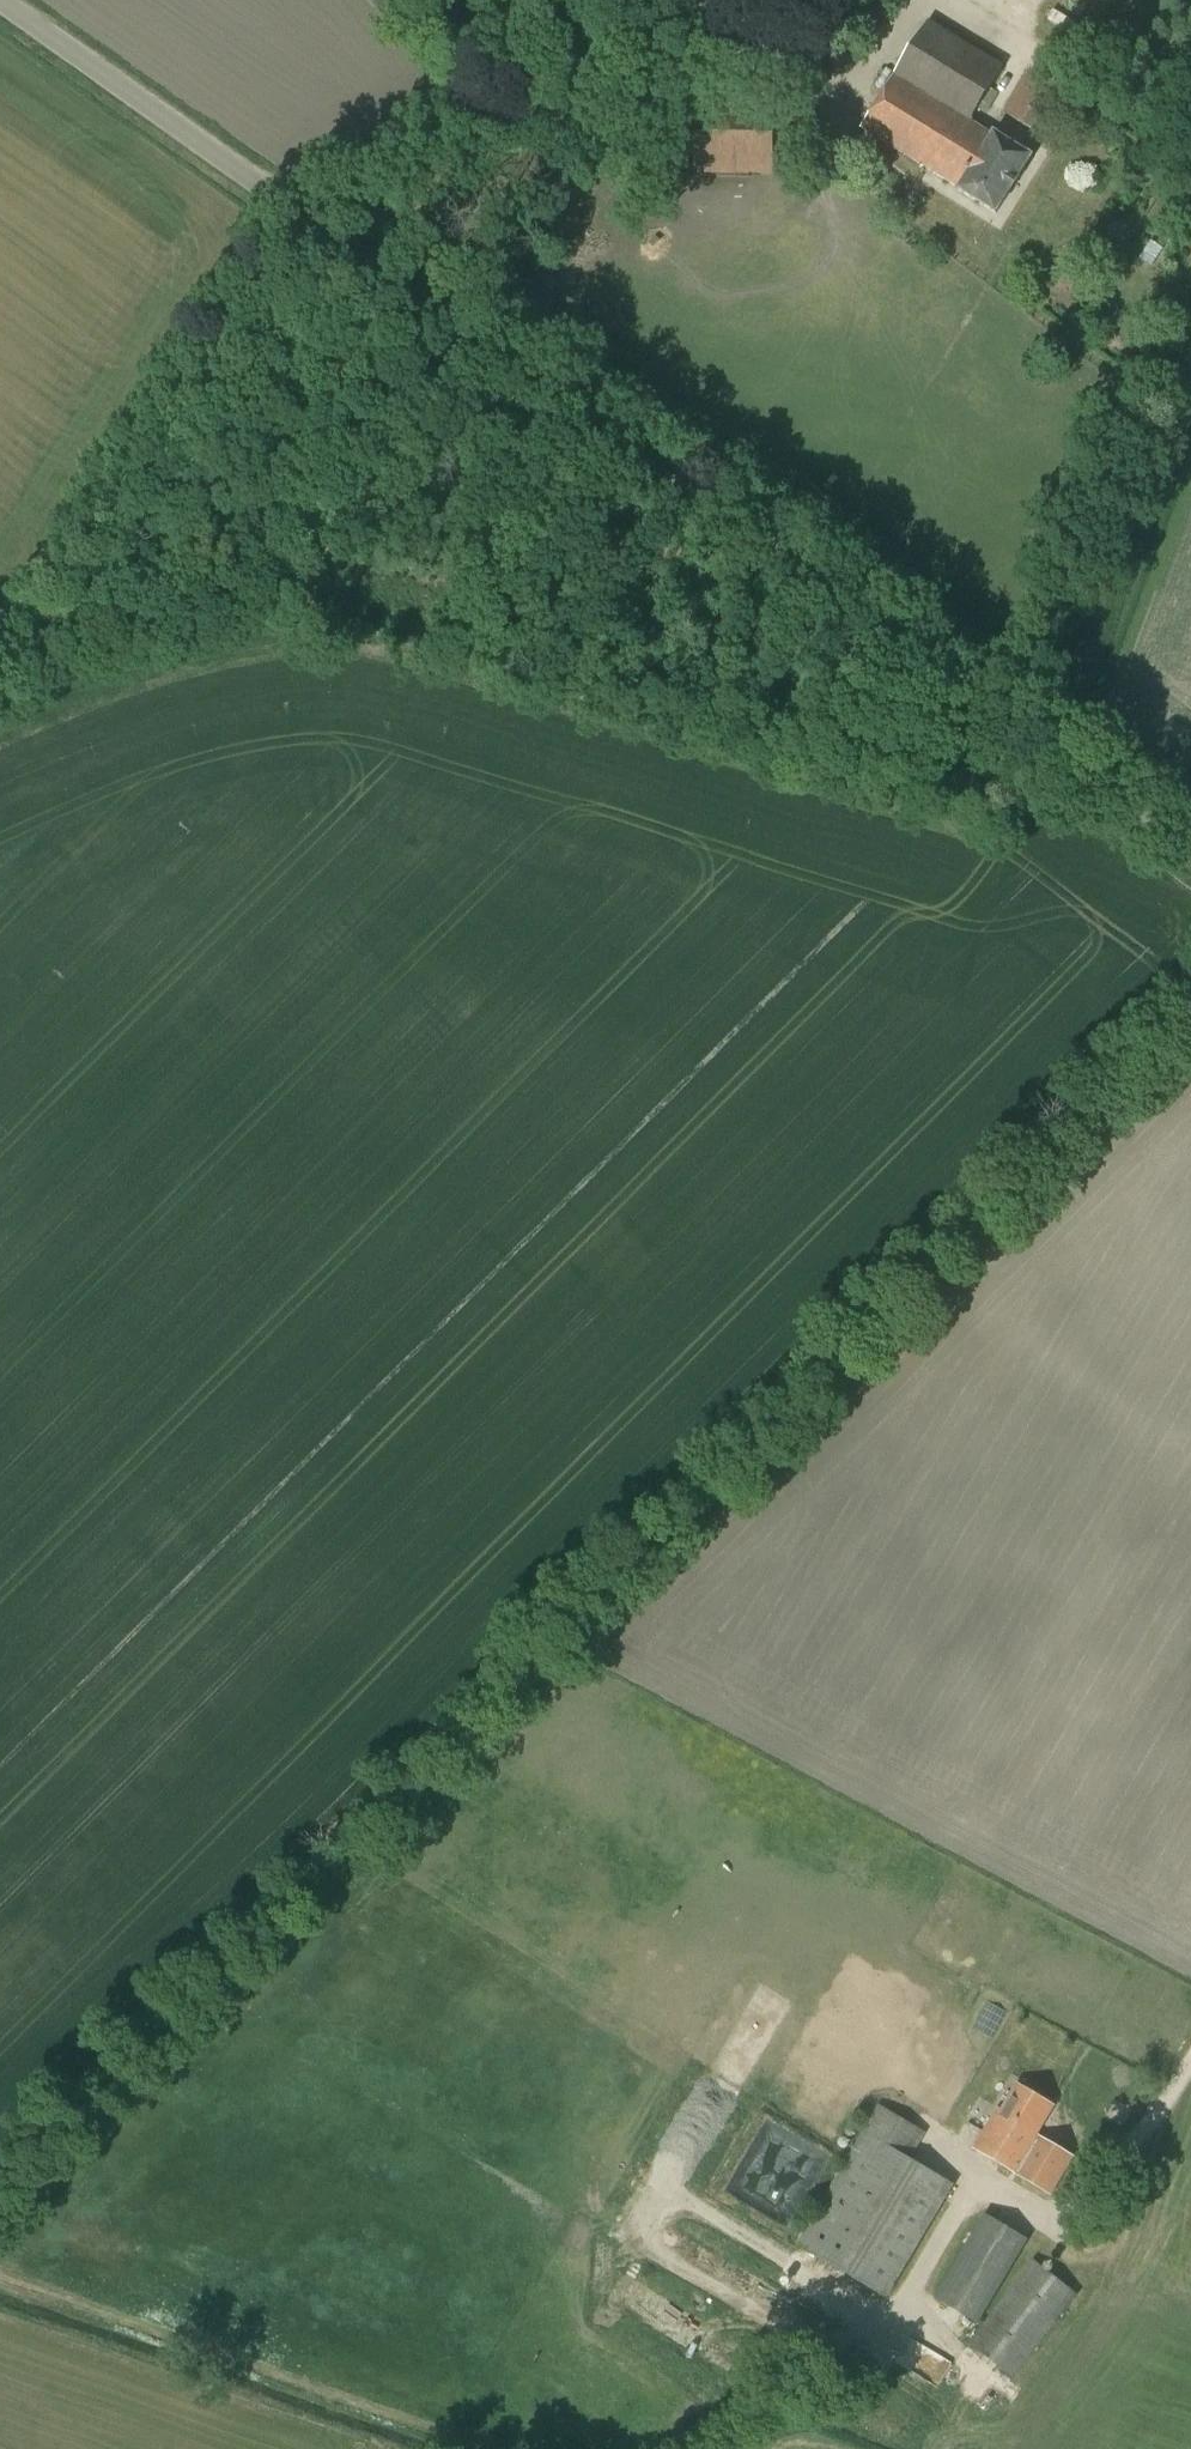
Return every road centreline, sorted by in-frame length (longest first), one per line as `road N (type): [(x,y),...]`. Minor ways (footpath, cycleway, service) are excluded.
road 1 (tertiary): [(0,1),(1190,851)]

